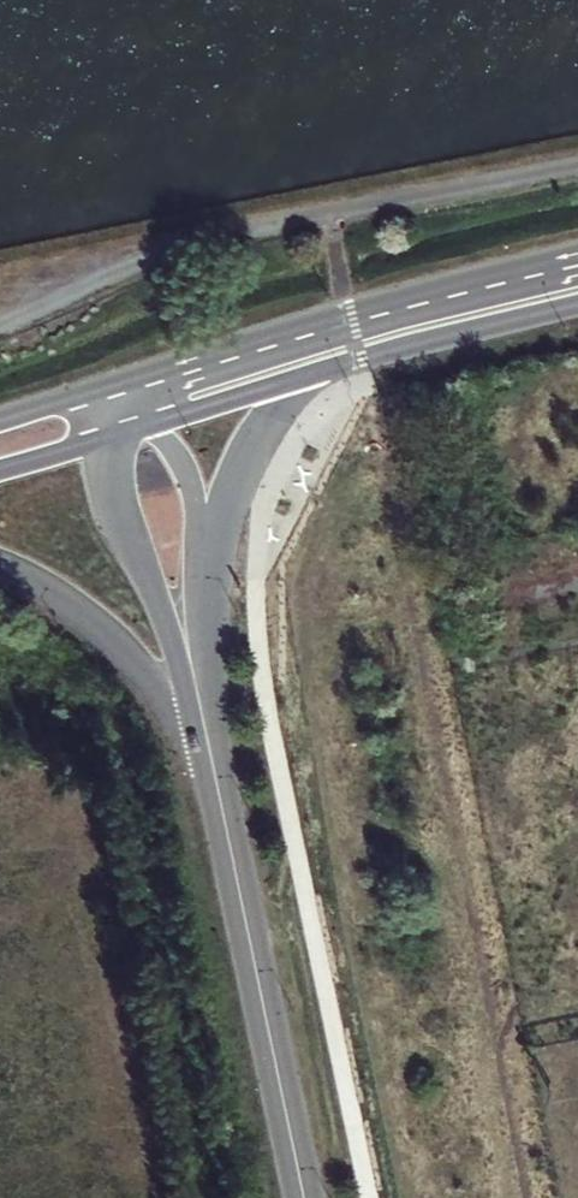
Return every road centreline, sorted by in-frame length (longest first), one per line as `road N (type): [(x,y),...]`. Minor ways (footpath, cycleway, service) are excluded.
road 1 (unclassified): [(577,259),(123,384)]
road 2 (tertiary): [(305,1197),(206,742)]
road 3 (unclassified): [(295,378),(577,305)]
road 4 (tertiary): [(0,569),(86,618),(206,742)]
road 5 (tertiary): [(113,435),(119,505),(188,666)]
road 6 (tertiary): [(212,540),(250,441),(295,378)]
road 7 (unclassified): [(153,422),(295,378)]
road 8 (tertiary): [(212,540),(181,462),(153,422)]
road 9 (tertiary): [(188,666),(212,540)]
road 10 (tertiary): [(123,384),(0,419)]

